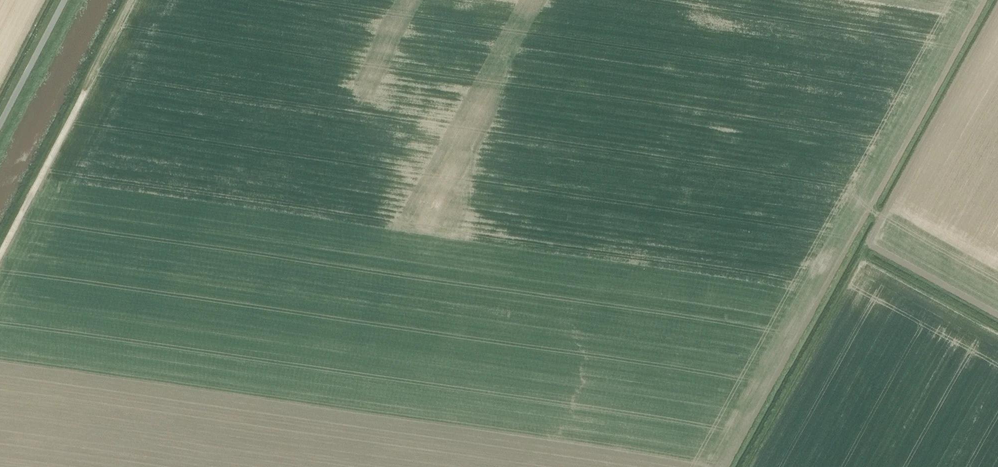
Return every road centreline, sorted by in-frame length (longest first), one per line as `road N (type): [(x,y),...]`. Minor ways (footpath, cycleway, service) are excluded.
road 1 (unclassified): [(0,125),(65,0)]

